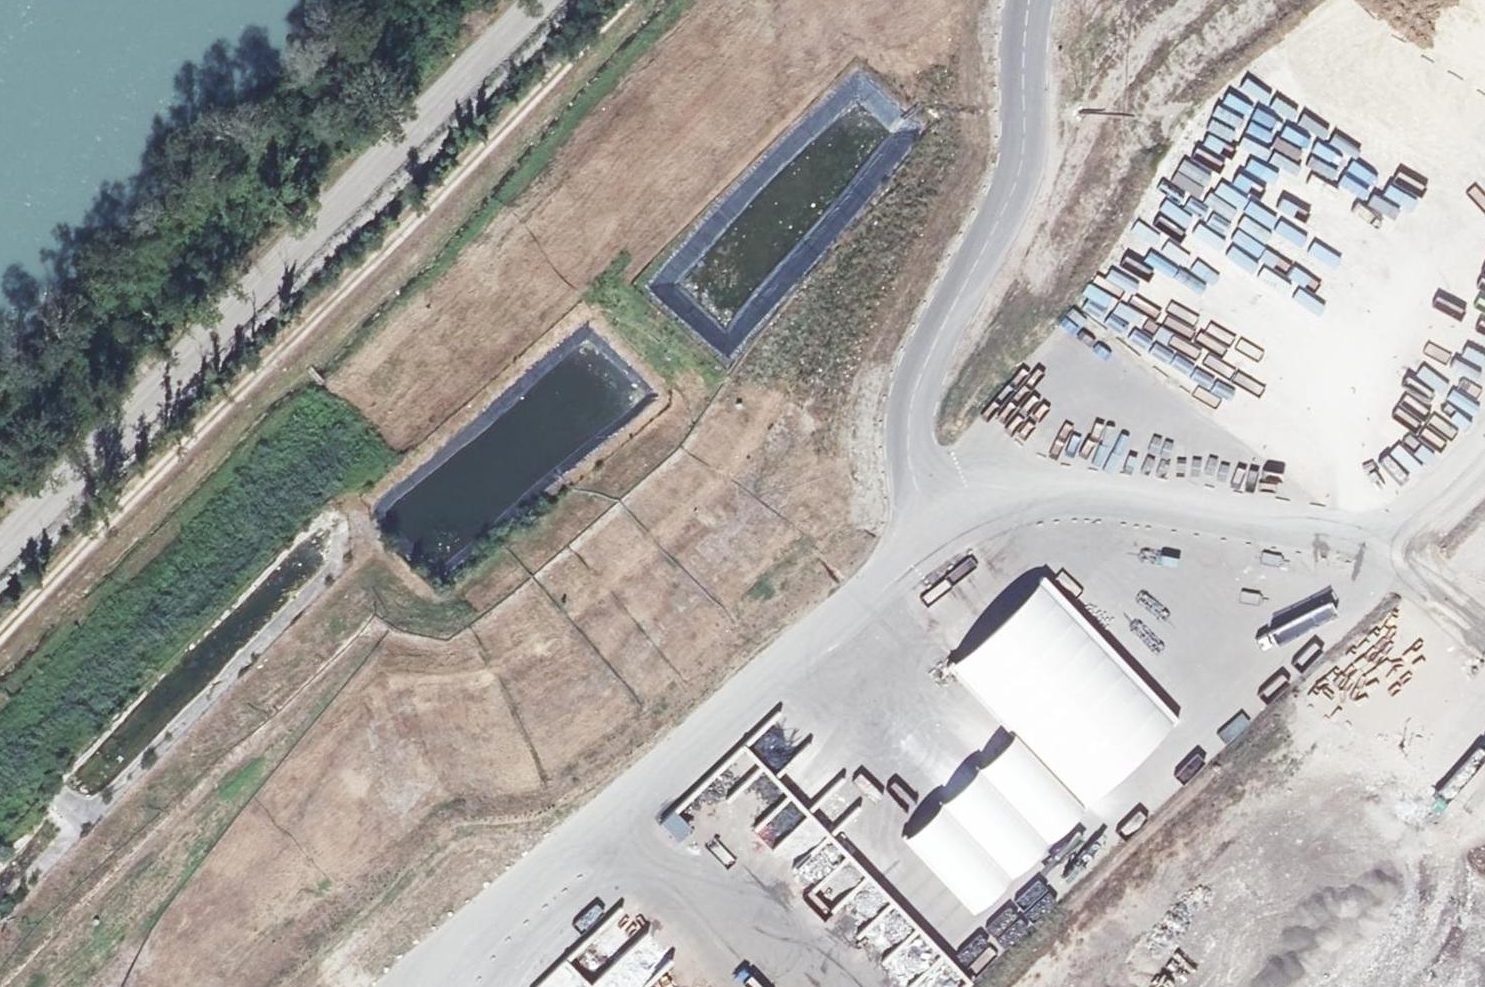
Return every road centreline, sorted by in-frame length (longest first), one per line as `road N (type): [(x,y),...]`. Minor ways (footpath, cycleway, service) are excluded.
road 1 (track): [(0,540),(522,0)]

